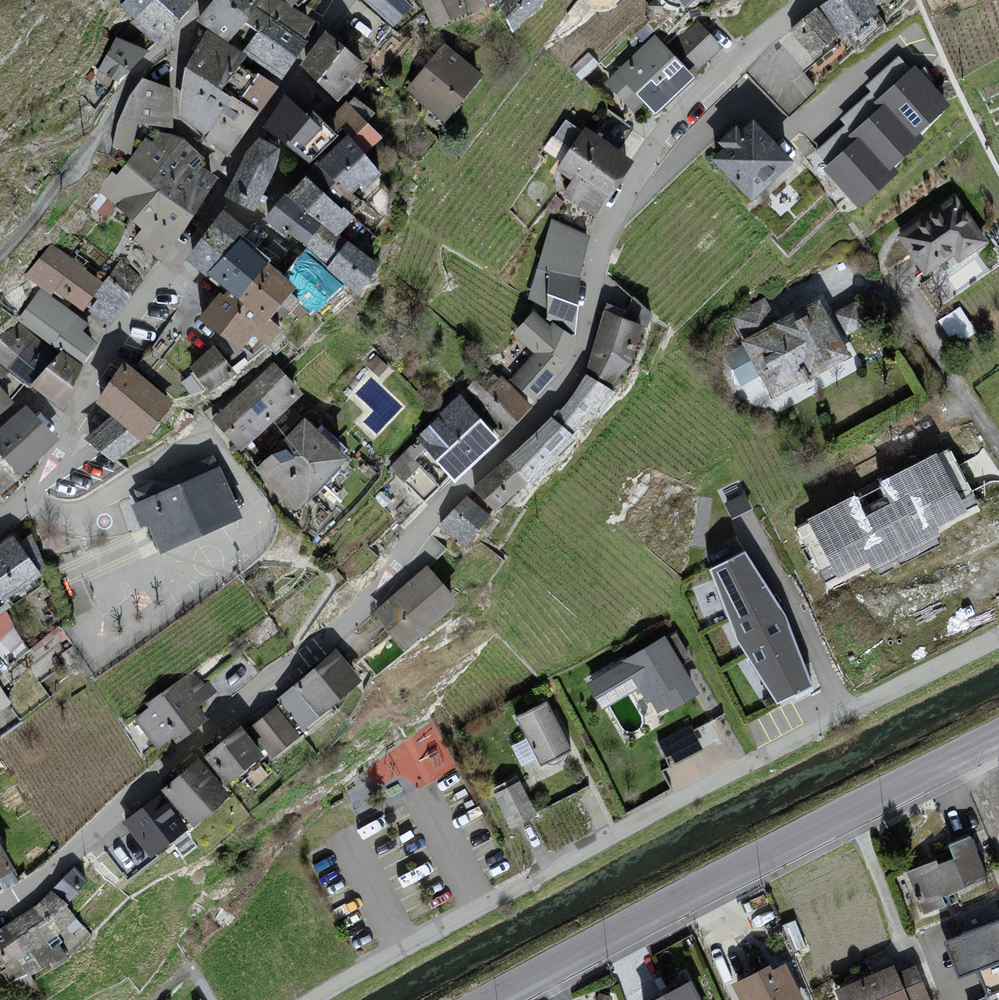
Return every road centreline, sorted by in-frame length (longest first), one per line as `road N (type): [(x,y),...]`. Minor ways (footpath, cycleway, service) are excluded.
road 1 (residential): [(804,0),(706,85),(650,148),(609,227),(581,351),(559,391),(443,503),(336,631),(0,906)]
road 2 (residential): [(998,645),(317,999)]
road 3 (secondary): [(494,999),(998,738)]
road 4 (residential): [(0,523),(48,471),(98,362),(197,235),(215,198)]
road 5 (residential): [(184,37),(135,72),(100,131),(15,239)]
road 6 (residential): [(341,0),(230,168)]
road 7 (residential): [(230,168),(177,122),(184,37)]

